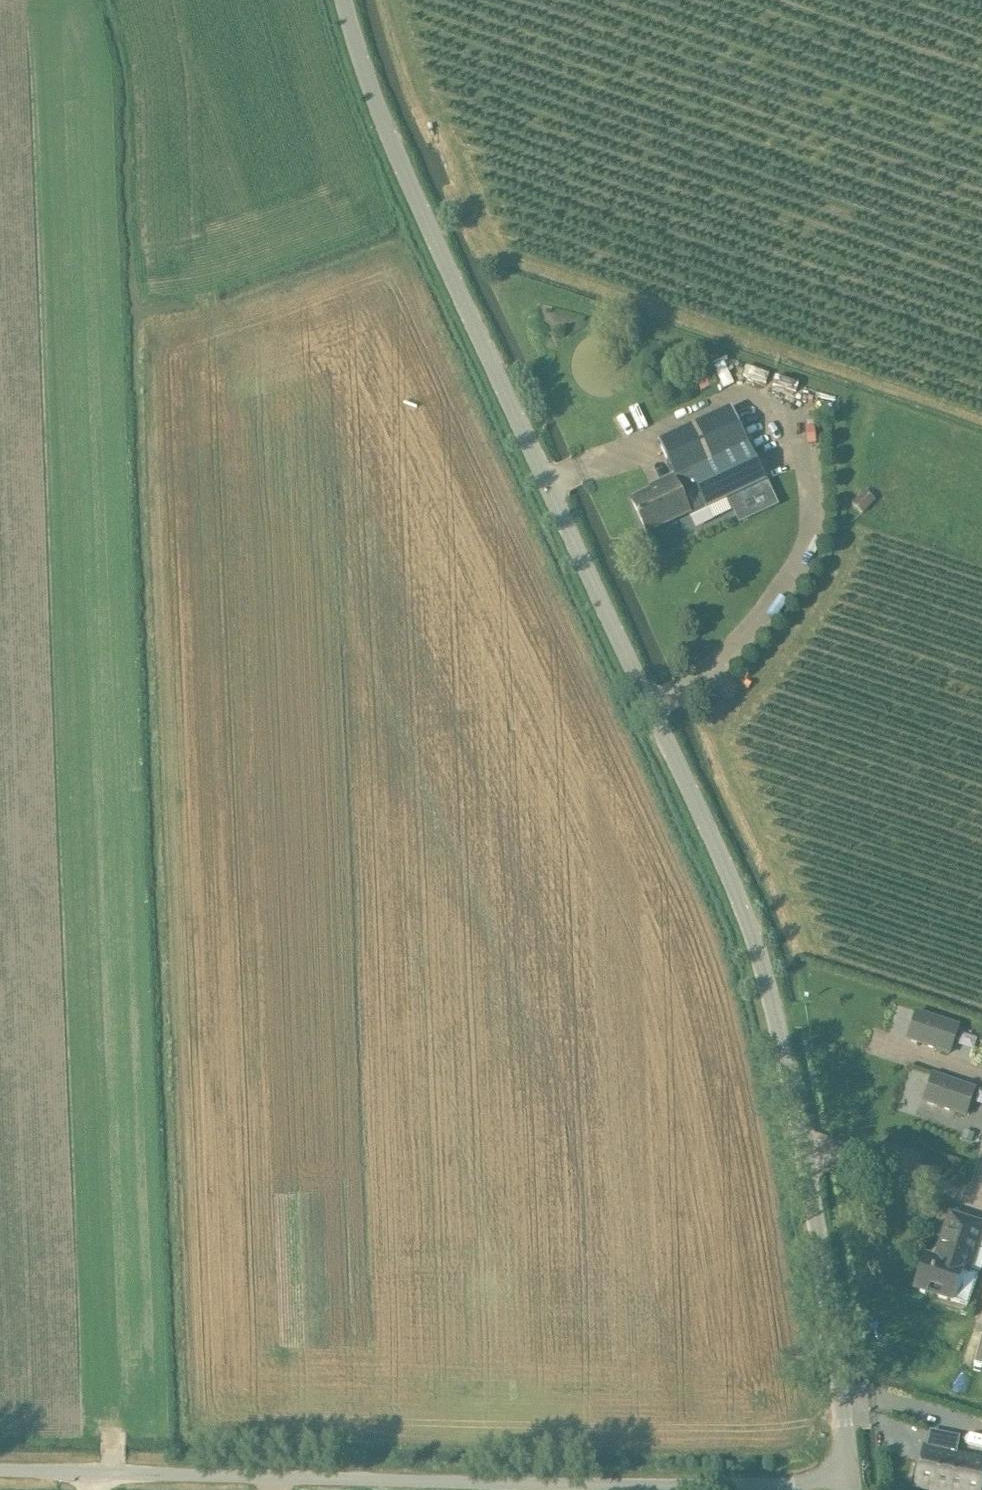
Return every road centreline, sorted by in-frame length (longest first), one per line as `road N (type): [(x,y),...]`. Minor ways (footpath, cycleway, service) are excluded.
road 1 (unclassified): [(853,1483),(806,1155),(754,935),(395,147),(344,0)]
road 2 (unclassified): [(0,1470),(683,1486),(853,1483)]
road 3 (track): [(965,1210),(806,1155)]

